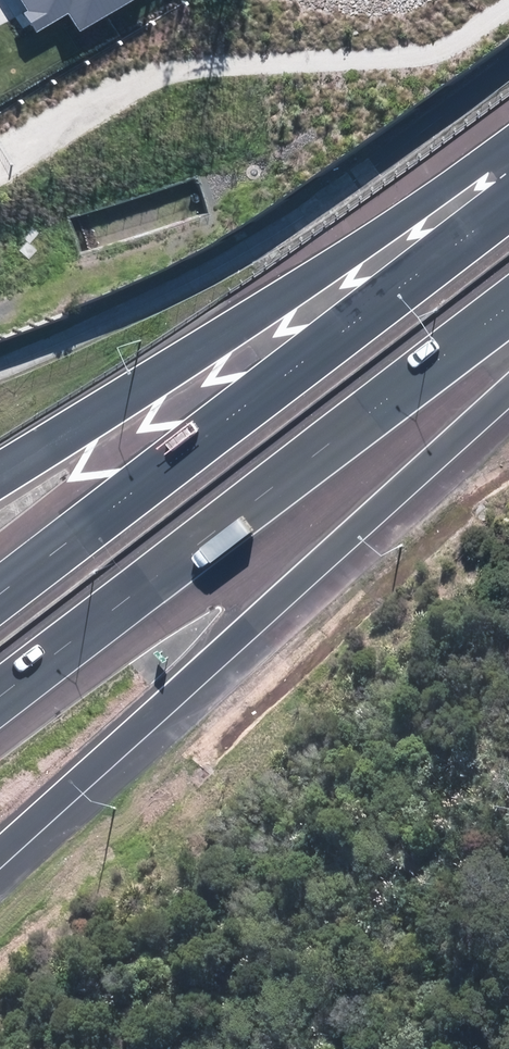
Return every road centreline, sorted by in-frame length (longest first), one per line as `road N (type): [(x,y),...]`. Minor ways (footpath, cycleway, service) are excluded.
road 1 (motorway): [(508,392),(0,854)]
road 2 (motorway): [(508,308),(0,703)]
road 3 (motorway): [(0,597),(508,203)]
road 4 (motorway): [(0,479),(118,407),(508,135)]

